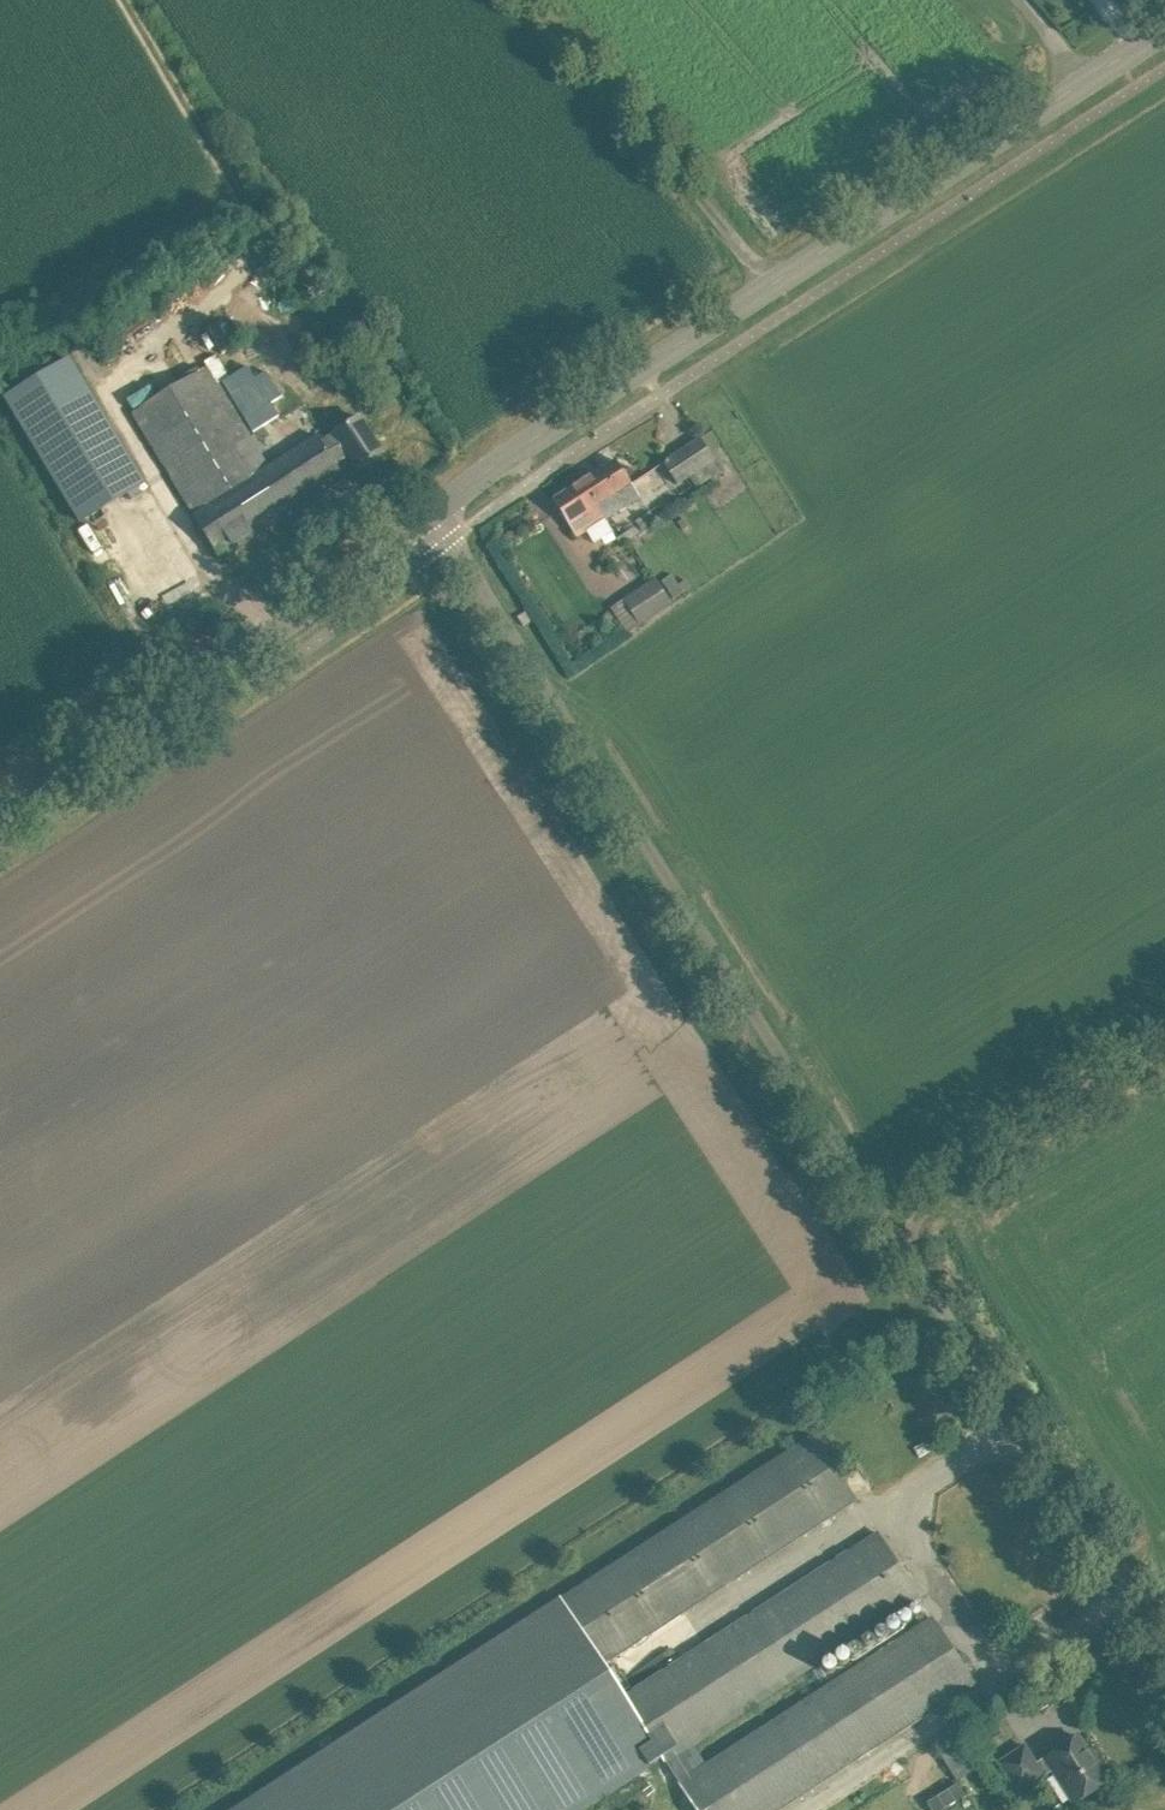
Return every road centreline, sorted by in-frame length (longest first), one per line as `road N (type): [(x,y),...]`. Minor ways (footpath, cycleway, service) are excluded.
road 1 (unclassified): [(1164,1662),(623,808),(427,514)]
road 2 (tertiary): [(427,514),(1164,39)]
road 3 (tertiary): [(0,814),(262,641),(427,514)]
road 4 (track): [(1164,1083),(901,1249)]
road 5 (track): [(268,245),(124,0)]

